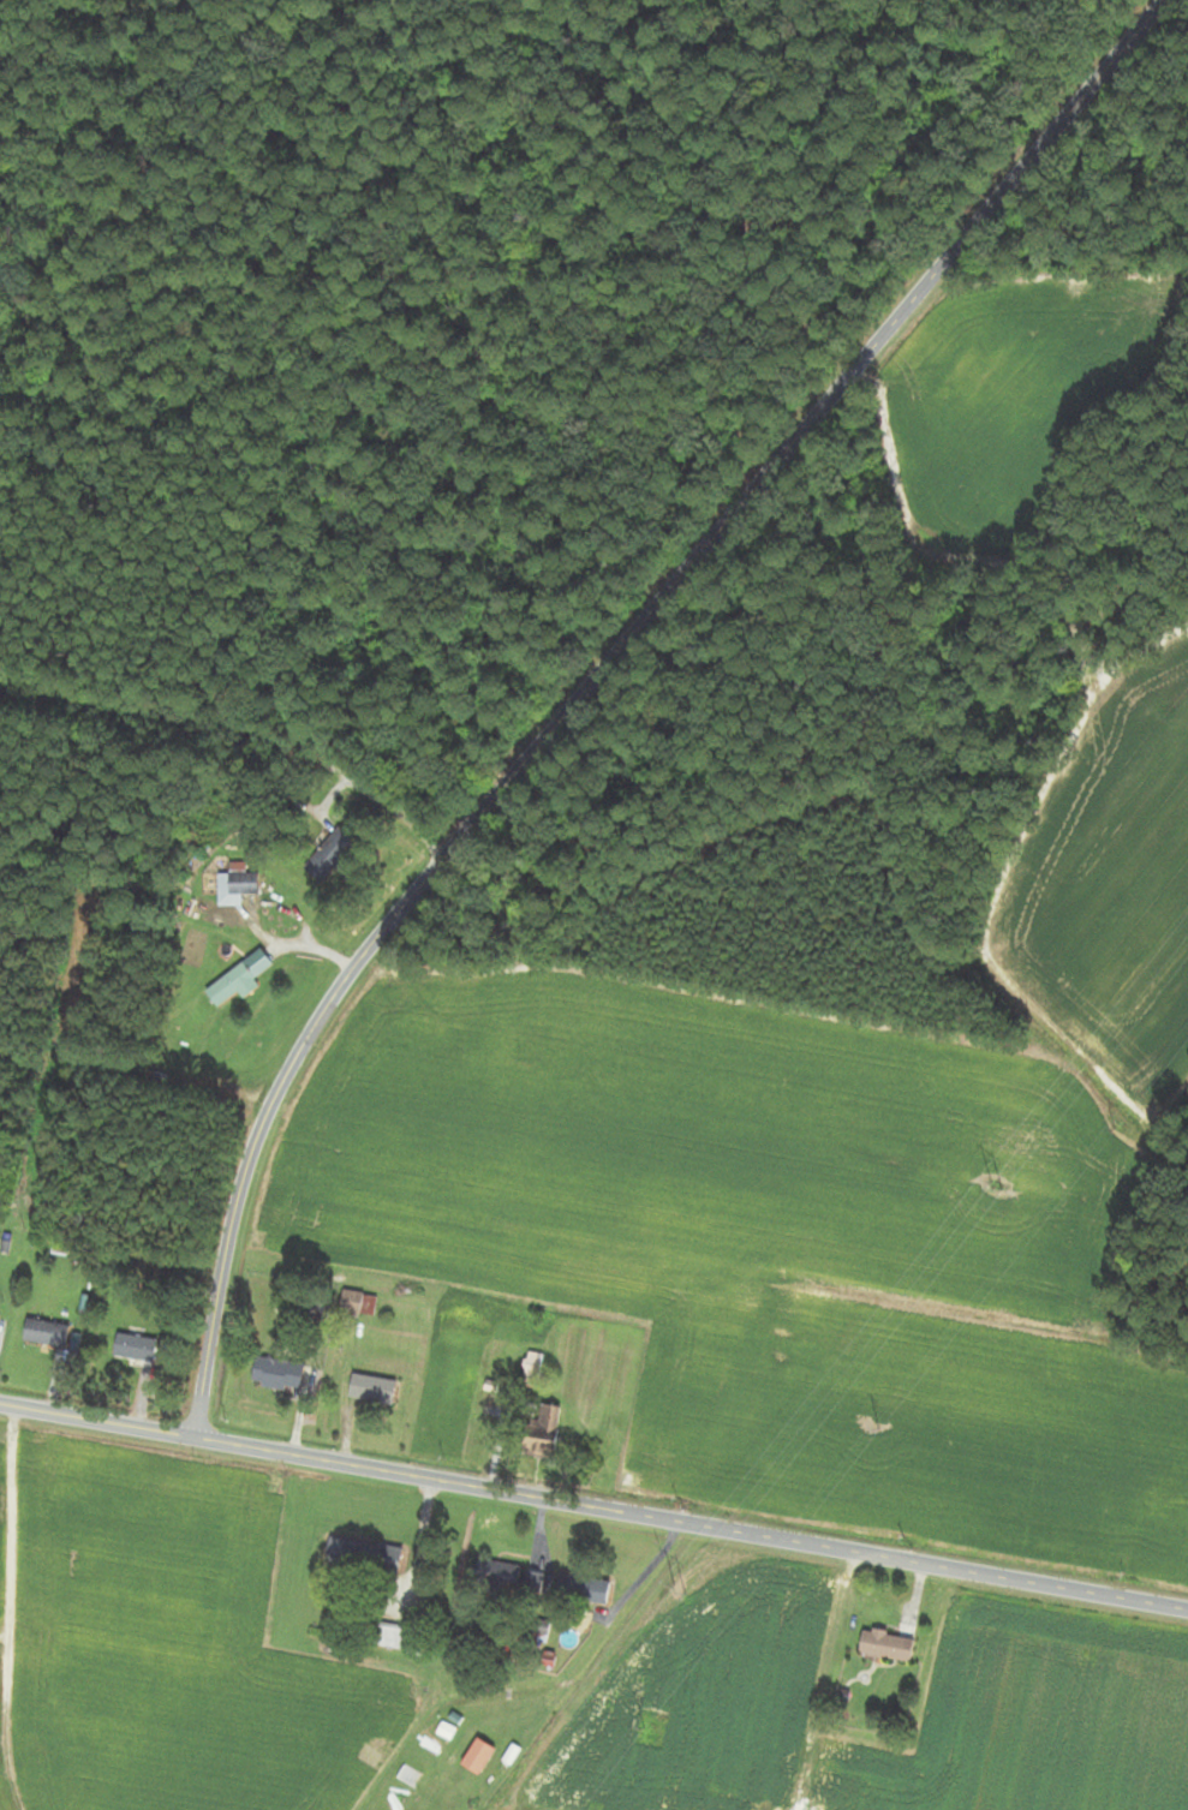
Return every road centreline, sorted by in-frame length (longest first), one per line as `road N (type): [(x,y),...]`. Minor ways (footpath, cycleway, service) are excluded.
road 1 (residential): [(192,1432),(291,1058),(1171,0)]
road 2 (tertiary): [(1187,1615),(0,1397)]

